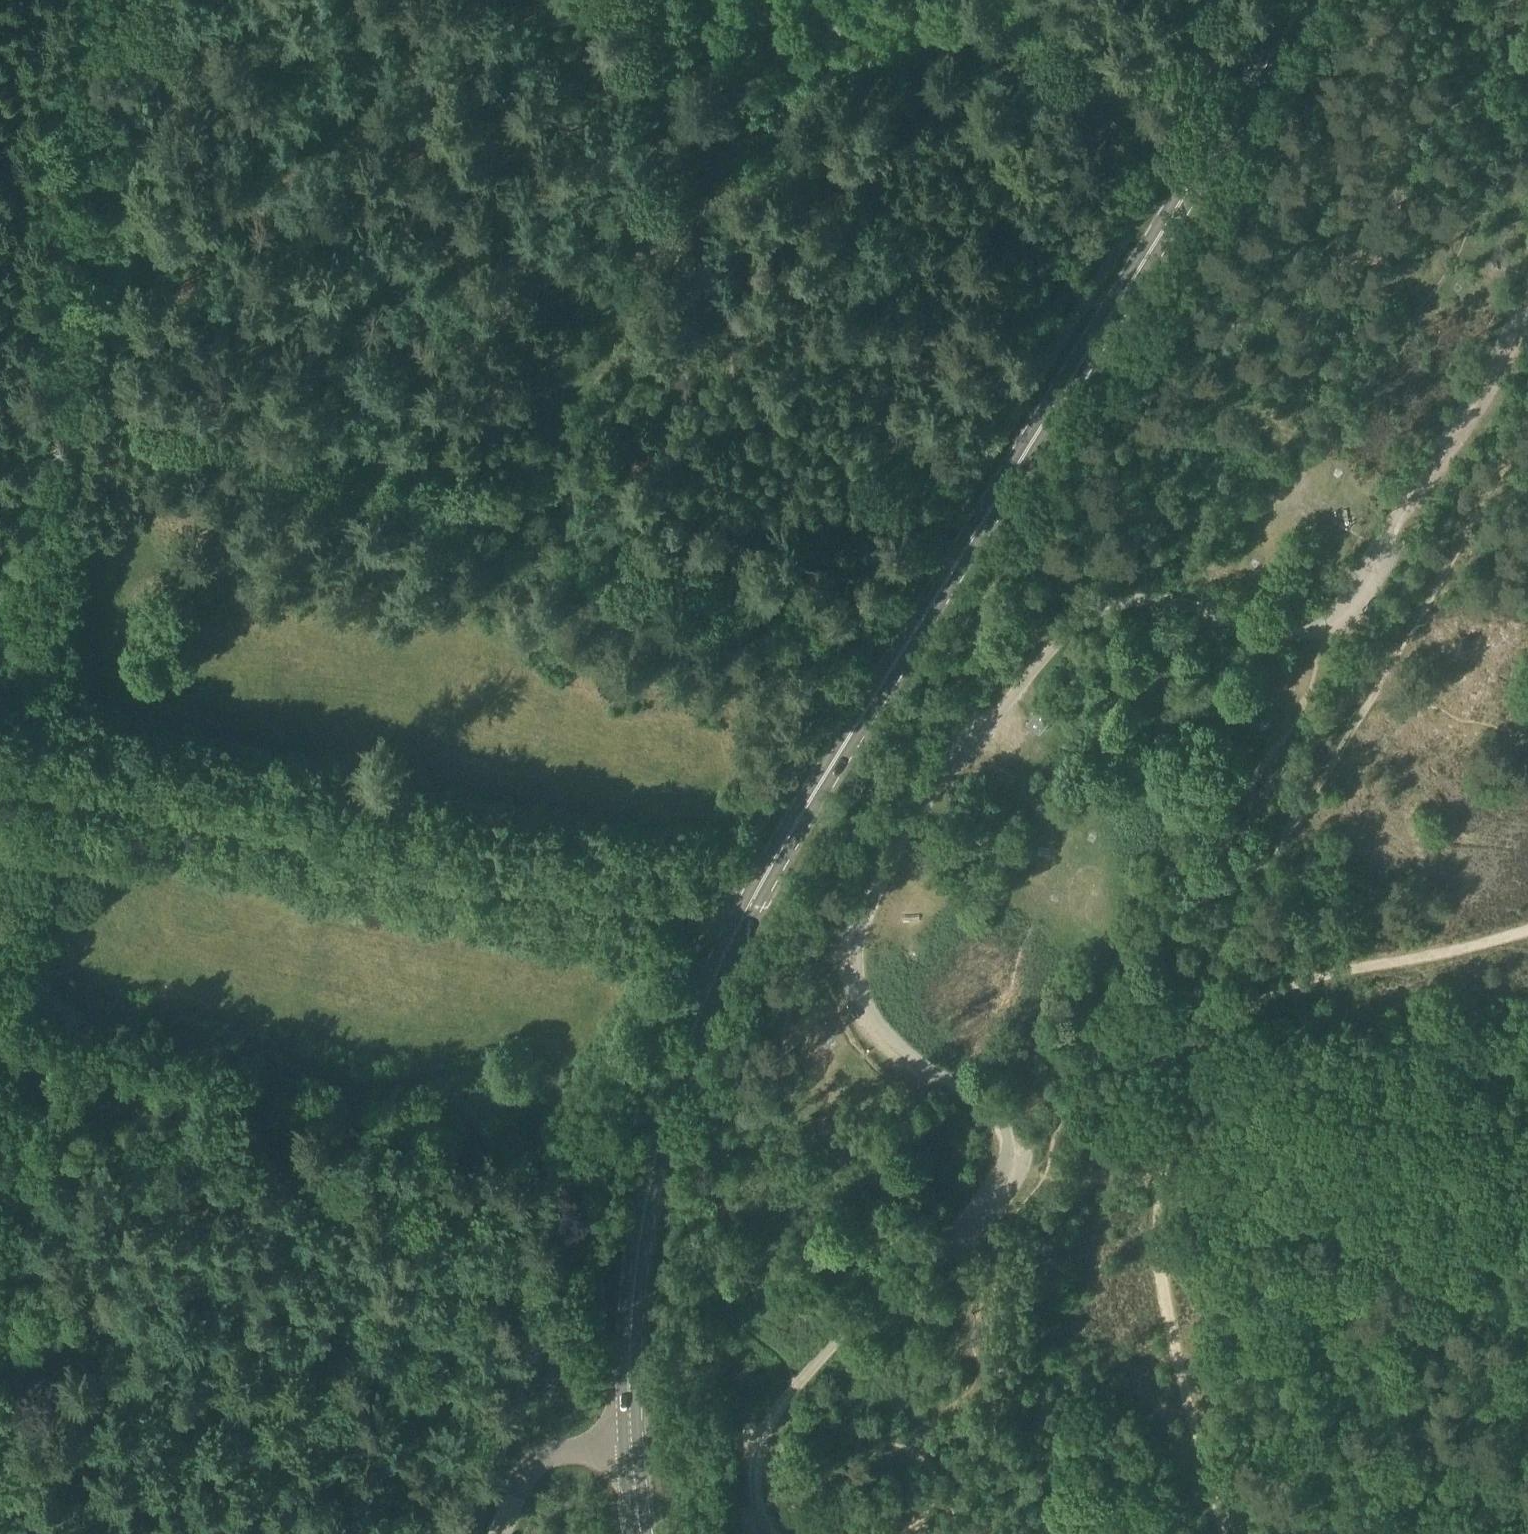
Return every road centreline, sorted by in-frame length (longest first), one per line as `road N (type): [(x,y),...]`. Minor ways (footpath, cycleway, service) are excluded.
road 1 (secondary): [(744,917),(1307,0)]
road 2 (track): [(589,1205),(72,1092),(46,1111),(0,1500)]
road 3 (track): [(1527,927),(1282,987),(1201,1054),(1154,1200),(1181,1417),(1209,1533)]
road 4 (secondary): [(629,1458),(639,1185),(715,962),(744,917)]
road 5 (unclassified): [(492,1533),(534,1472),(563,1461),(629,1458)]

